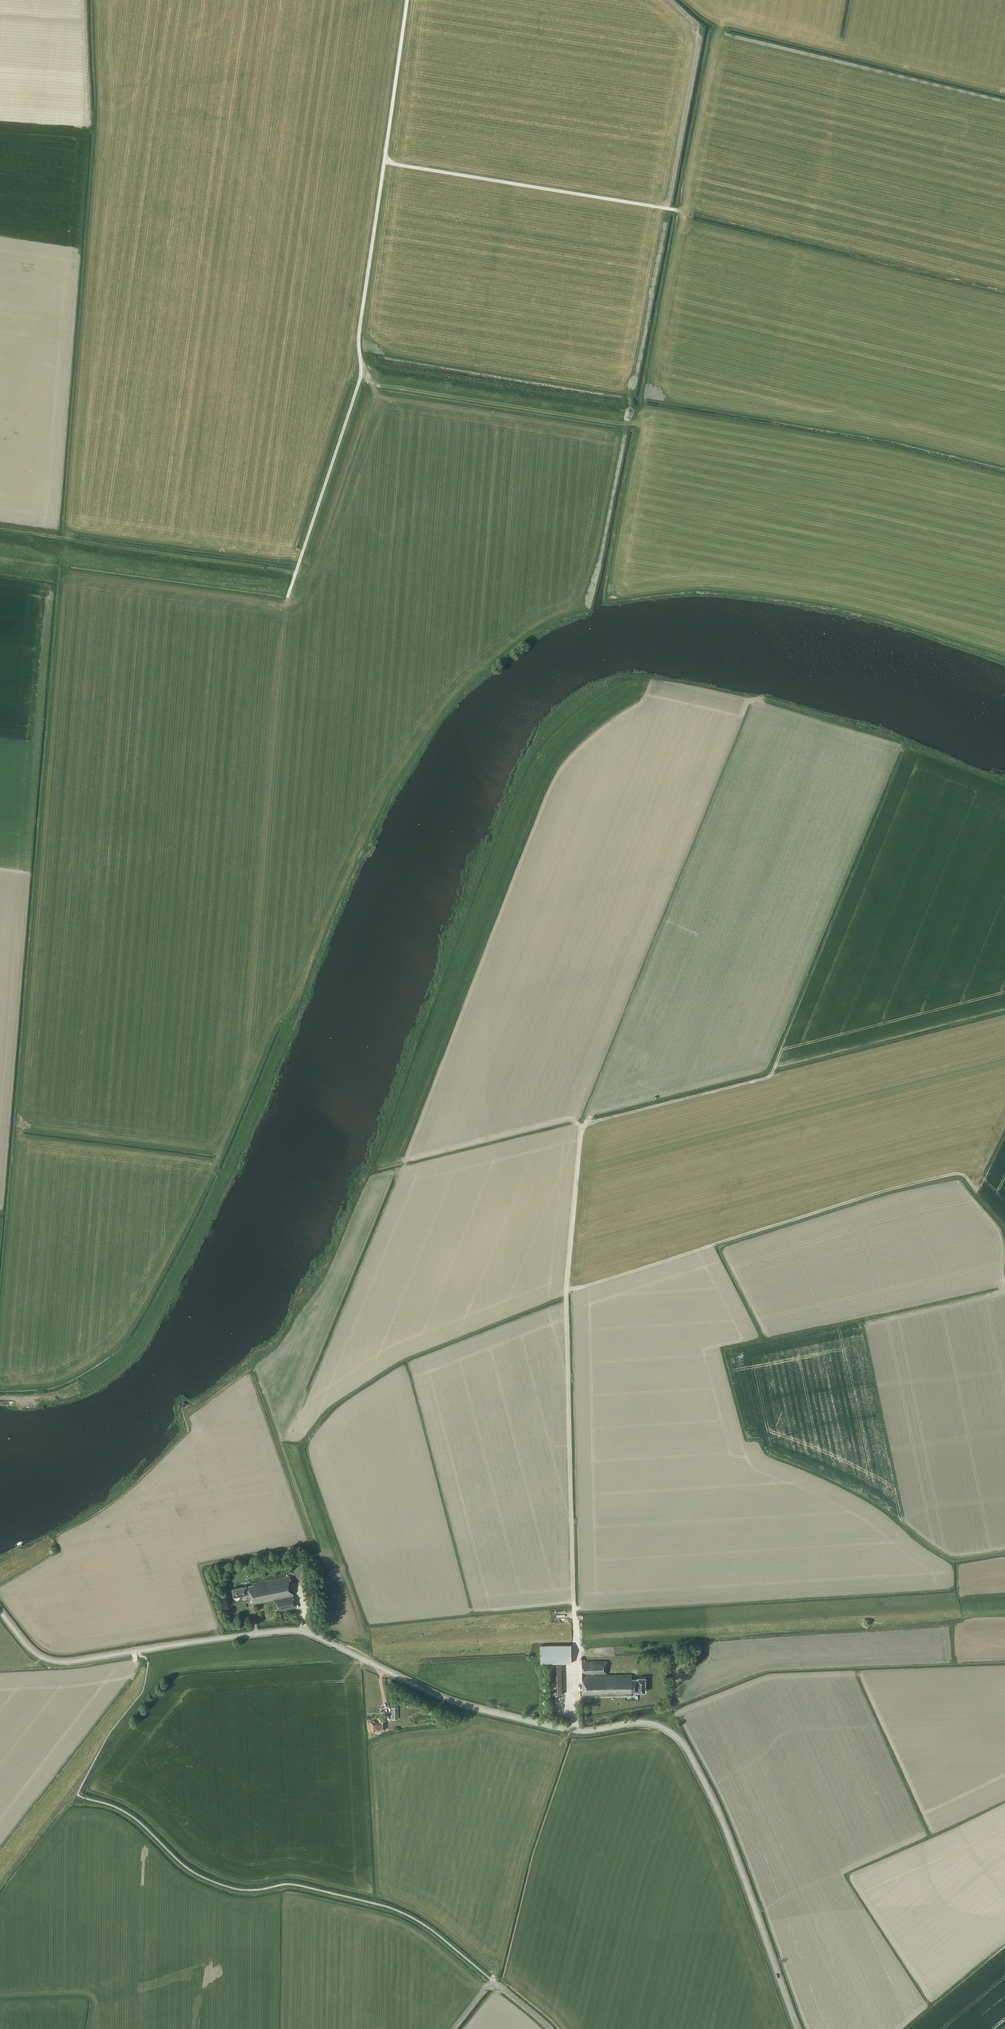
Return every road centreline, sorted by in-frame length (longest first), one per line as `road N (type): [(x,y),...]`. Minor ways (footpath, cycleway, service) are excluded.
road 1 (tertiary): [(798,2028),(719,1811),(689,1753),(664,1728),(548,1725),(447,1699),(293,1630),(48,1663),(0,1613)]
road 2 (track): [(631,419),(360,376),(407,0)]

